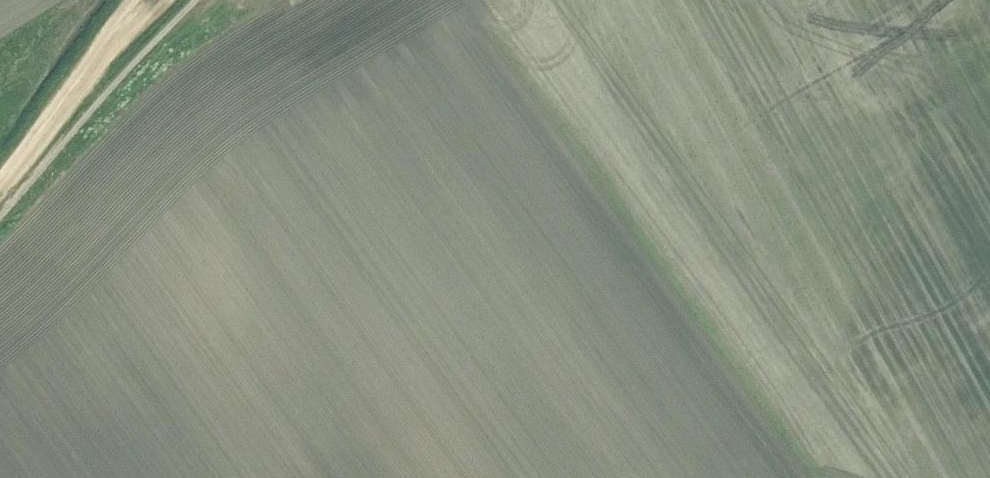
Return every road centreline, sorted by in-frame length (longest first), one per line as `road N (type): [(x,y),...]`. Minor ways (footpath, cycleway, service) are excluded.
road 1 (track): [(150,0),(0,186)]

